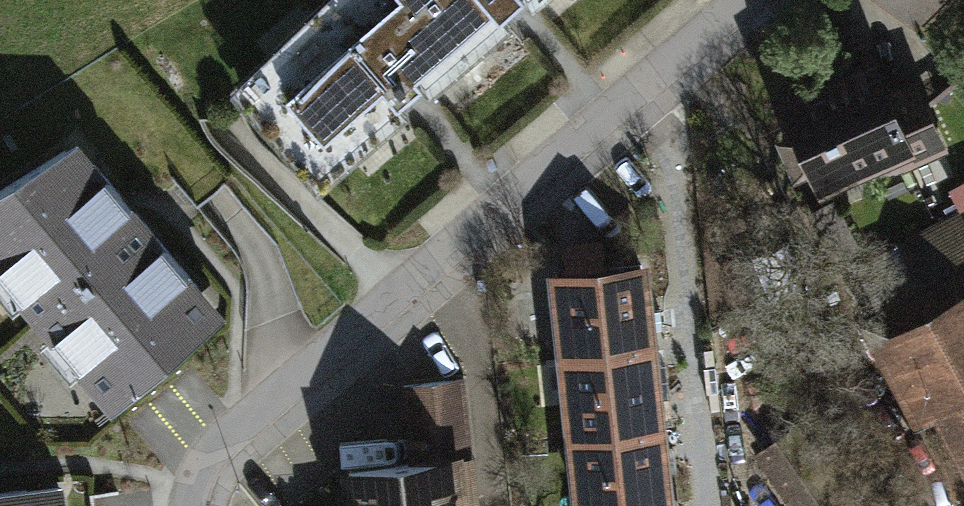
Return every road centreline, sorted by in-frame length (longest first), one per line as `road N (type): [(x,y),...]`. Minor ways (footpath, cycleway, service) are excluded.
road 1 (residential): [(202,505),(231,443),(752,0)]

